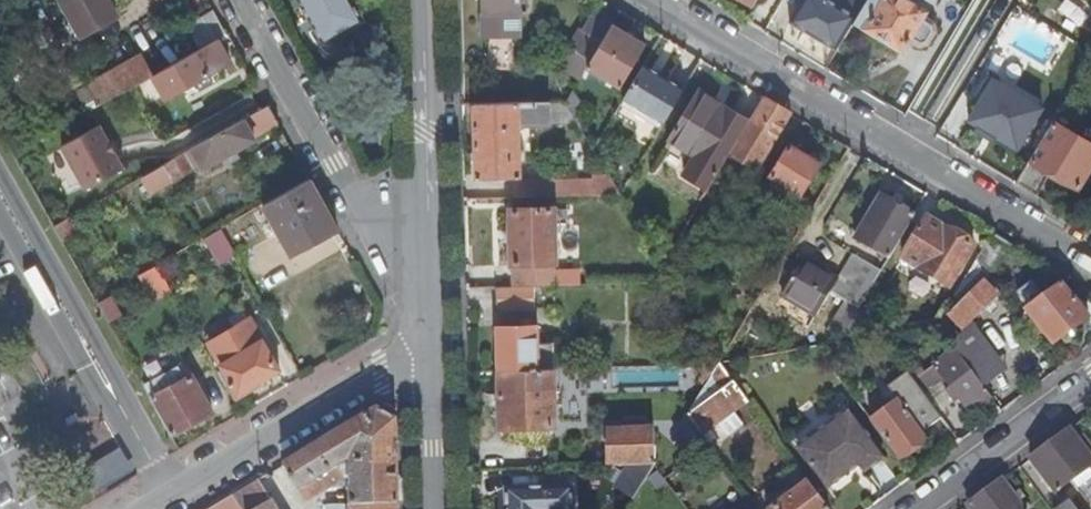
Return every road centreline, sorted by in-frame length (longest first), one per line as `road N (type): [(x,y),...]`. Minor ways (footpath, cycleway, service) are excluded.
road 1 (residential): [(653,0),(1090,266)]
road 2 (residential): [(146,508),(382,373),(433,360)]
road 3 (residential): [(429,232),(391,231),(366,215),(240,0)]
road 4 (residential): [(429,232),(425,0)]
road 5 (residential): [(916,508),(1090,379)]
road 6 (residential): [(437,508),(433,360)]
road 7 (residential): [(433,360),(429,232)]

